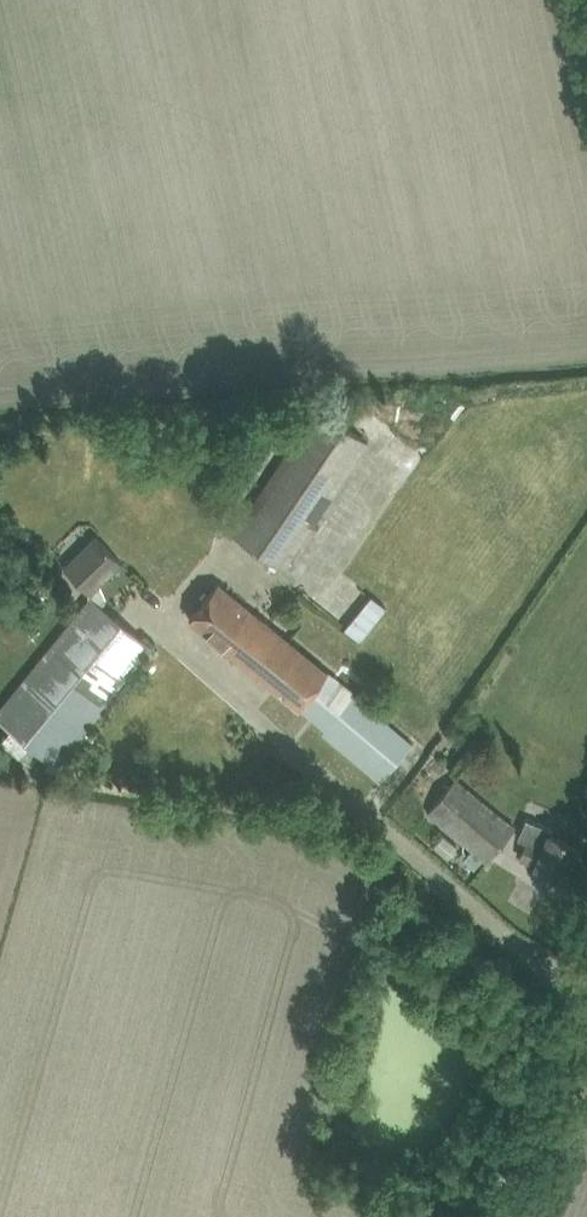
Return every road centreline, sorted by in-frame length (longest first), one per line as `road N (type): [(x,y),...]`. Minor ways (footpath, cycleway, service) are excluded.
road 1 (unclassified): [(487,1216),(586,981)]

